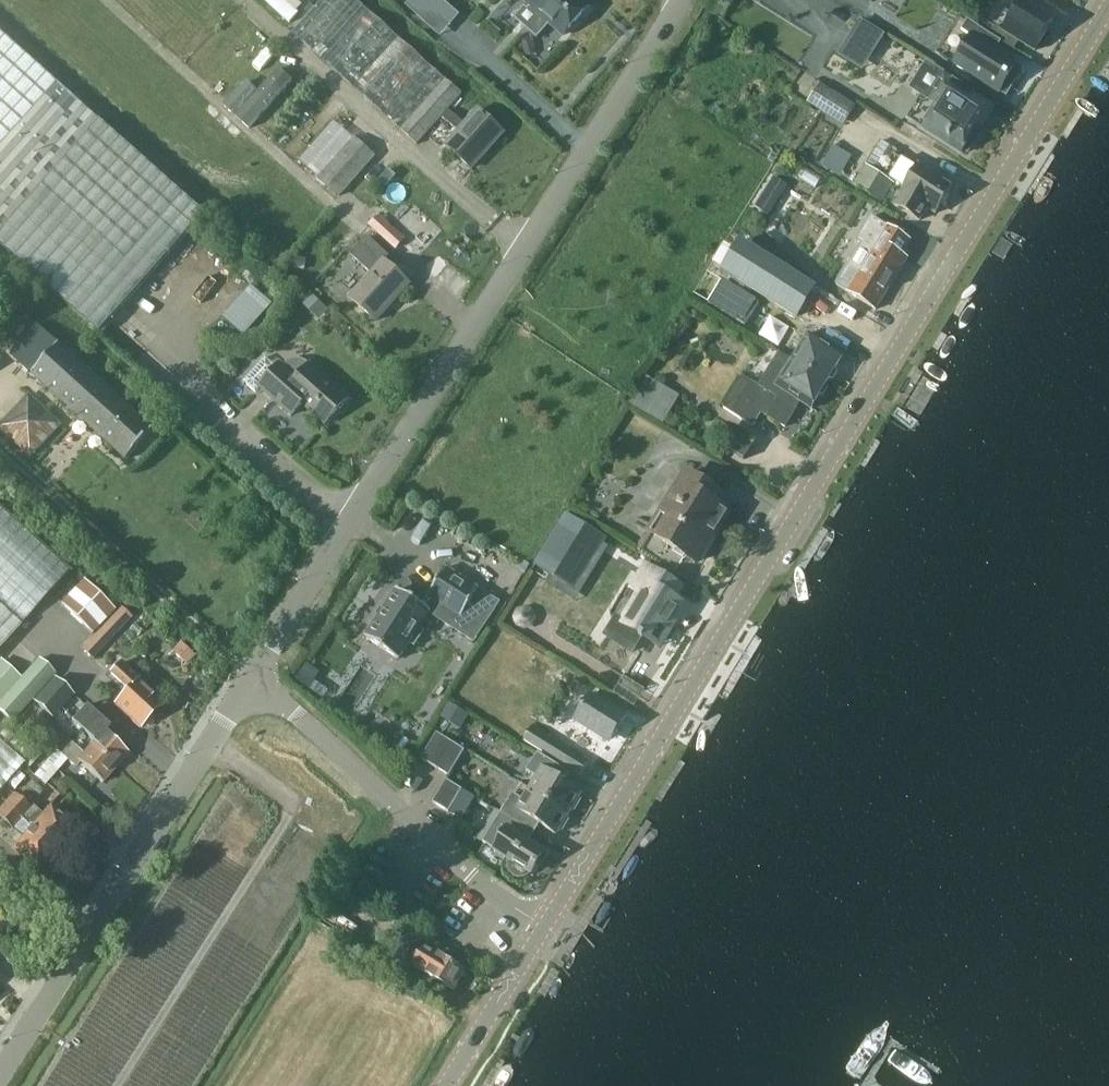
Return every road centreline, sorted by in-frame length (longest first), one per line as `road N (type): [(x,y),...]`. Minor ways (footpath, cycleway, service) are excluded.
road 1 (tertiary): [(544,926),(1108,4)]
road 2 (unclassified): [(252,675),(688,0)]
road 3 (unclassified): [(0,1070),(252,675)]
road 4 (track): [(117,1085),(290,814),(291,801),(208,745)]
road 5 (unclassified): [(544,926),(432,844),(252,675)]
road 6 (tertiary): [(447,1085),(544,926)]

